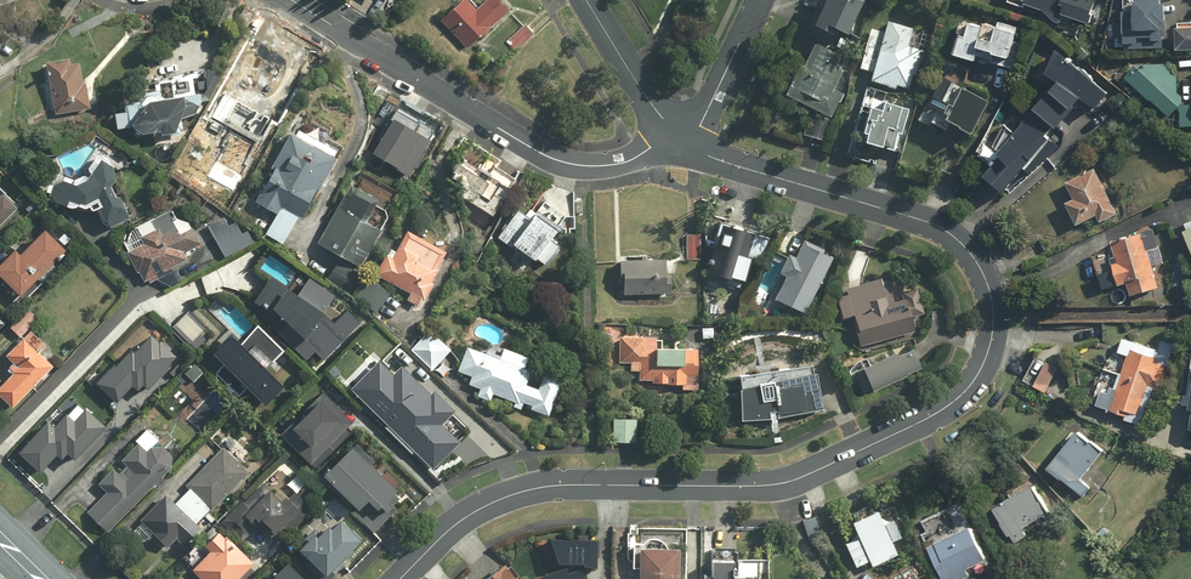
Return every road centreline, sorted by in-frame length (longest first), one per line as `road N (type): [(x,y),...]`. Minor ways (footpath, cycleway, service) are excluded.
road 1 (tertiary): [(681,136),(716,156),(927,220),(960,240),(981,266),(995,310),(979,377),(952,405),(792,480),(515,492),(464,519),(400,578)]
road 2 (residential): [(290,0),(563,162),(626,161),(681,136)]
road 3 (tertiary): [(590,0),(681,136)]
road 4 (residential): [(759,0),(713,96),(681,136)]

